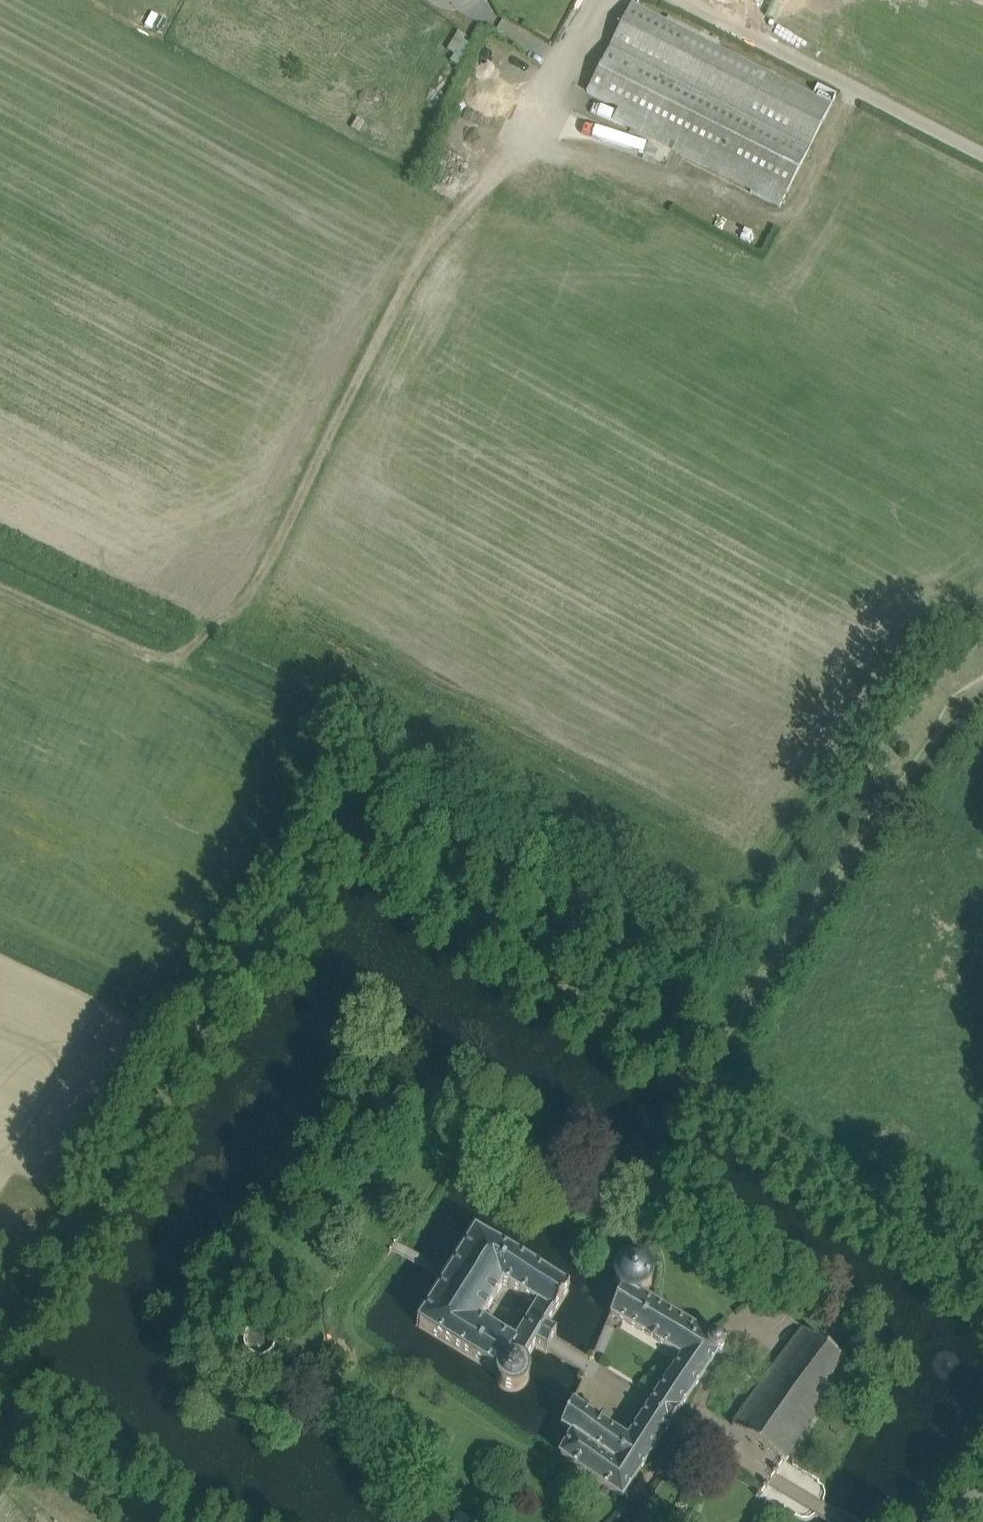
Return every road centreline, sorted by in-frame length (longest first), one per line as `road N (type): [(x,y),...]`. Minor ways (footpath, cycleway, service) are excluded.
road 1 (track): [(689,1080),(331,822),(0,1338)]
road 2 (track): [(0,588),(145,656),(166,658),(244,603),(439,226),(541,121)]
road 3 (track): [(689,1080),(982,1292)]
road 4 (residential): [(982,152),(687,0)]

